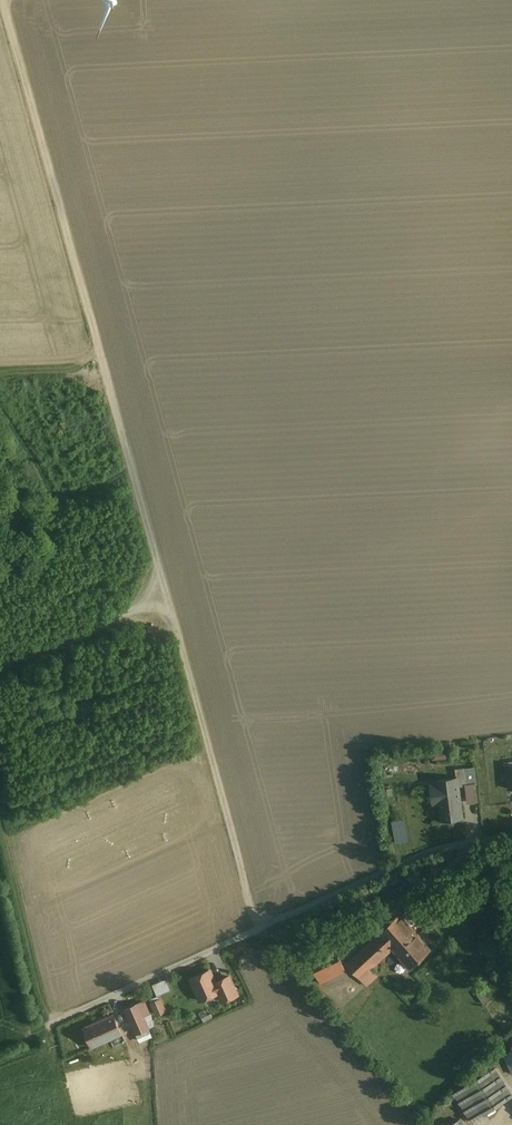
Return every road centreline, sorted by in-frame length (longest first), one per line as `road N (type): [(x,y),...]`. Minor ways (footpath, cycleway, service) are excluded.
road 1 (track): [(1,0),(259,928)]
road 2 (residential): [(511,839),(425,849),(51,1024)]
road 3 (track): [(0,802),(51,1024)]
road 4 (unclassified): [(0,671),(168,603)]

